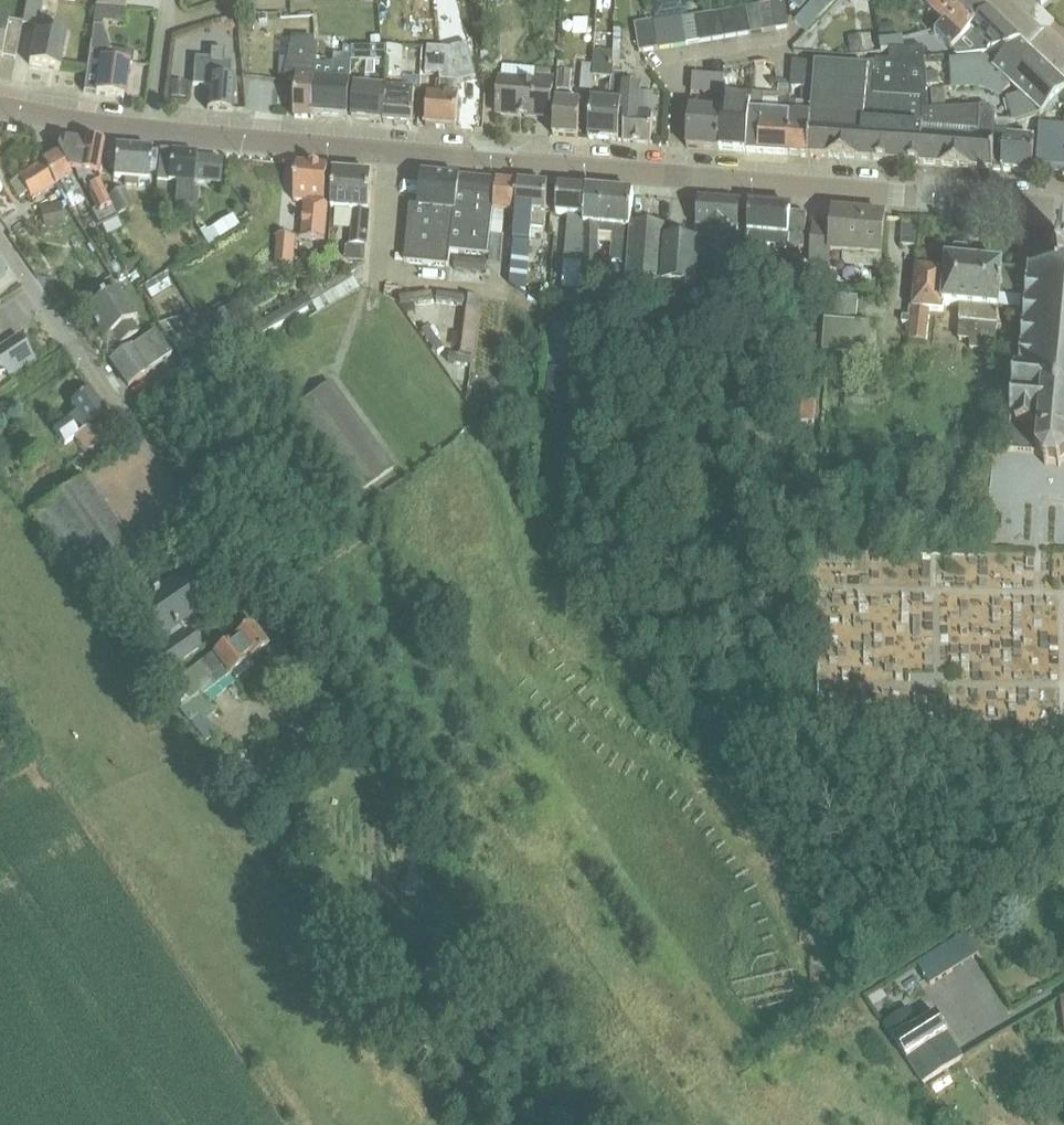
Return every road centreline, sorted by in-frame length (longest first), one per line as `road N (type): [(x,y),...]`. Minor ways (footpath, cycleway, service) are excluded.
road 1 (tertiary): [(1063,207),(389,151)]
road 2 (residential): [(0,239),(299,677)]
road 3 (tertiary): [(389,151),(153,131)]
road 4 (tertiary): [(153,131),(0,106)]
road 5 (residential): [(377,271),(509,292)]
road 6 (residential): [(153,131),(169,0)]

